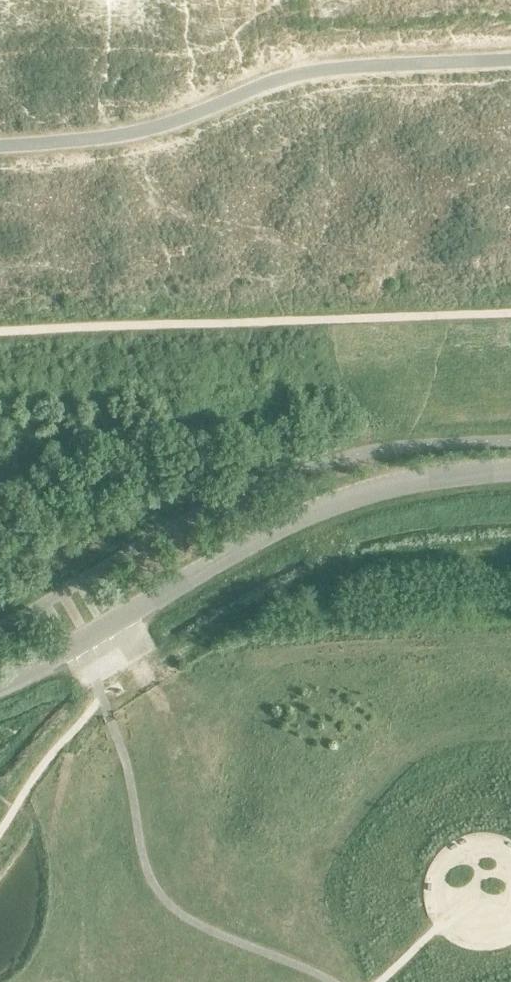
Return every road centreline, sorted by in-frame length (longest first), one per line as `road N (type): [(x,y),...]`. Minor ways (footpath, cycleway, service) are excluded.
road 1 (tertiary): [(0,686),(266,536),(353,499),(428,478),(510,472)]
road 2 (track): [(0,334),(510,317)]

